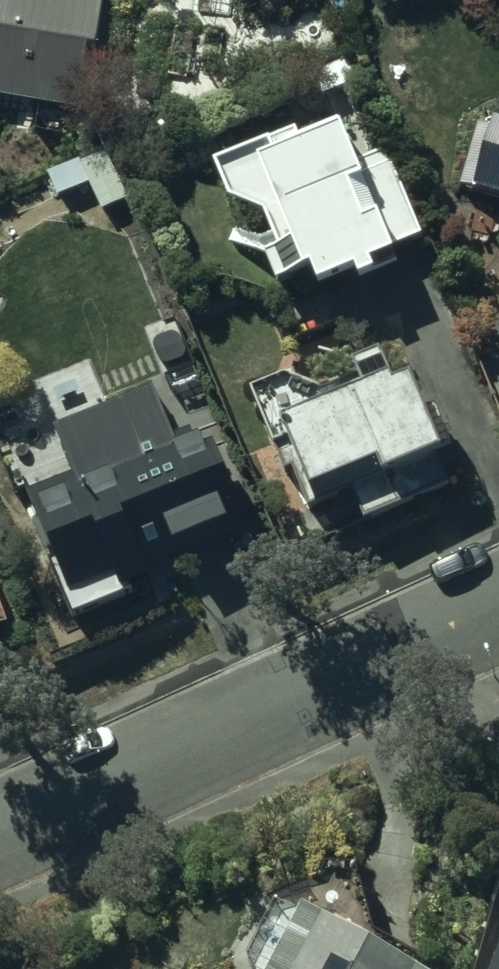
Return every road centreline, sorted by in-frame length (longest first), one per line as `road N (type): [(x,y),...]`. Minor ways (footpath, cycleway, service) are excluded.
road 1 (residential): [(0,835),(498,610)]

